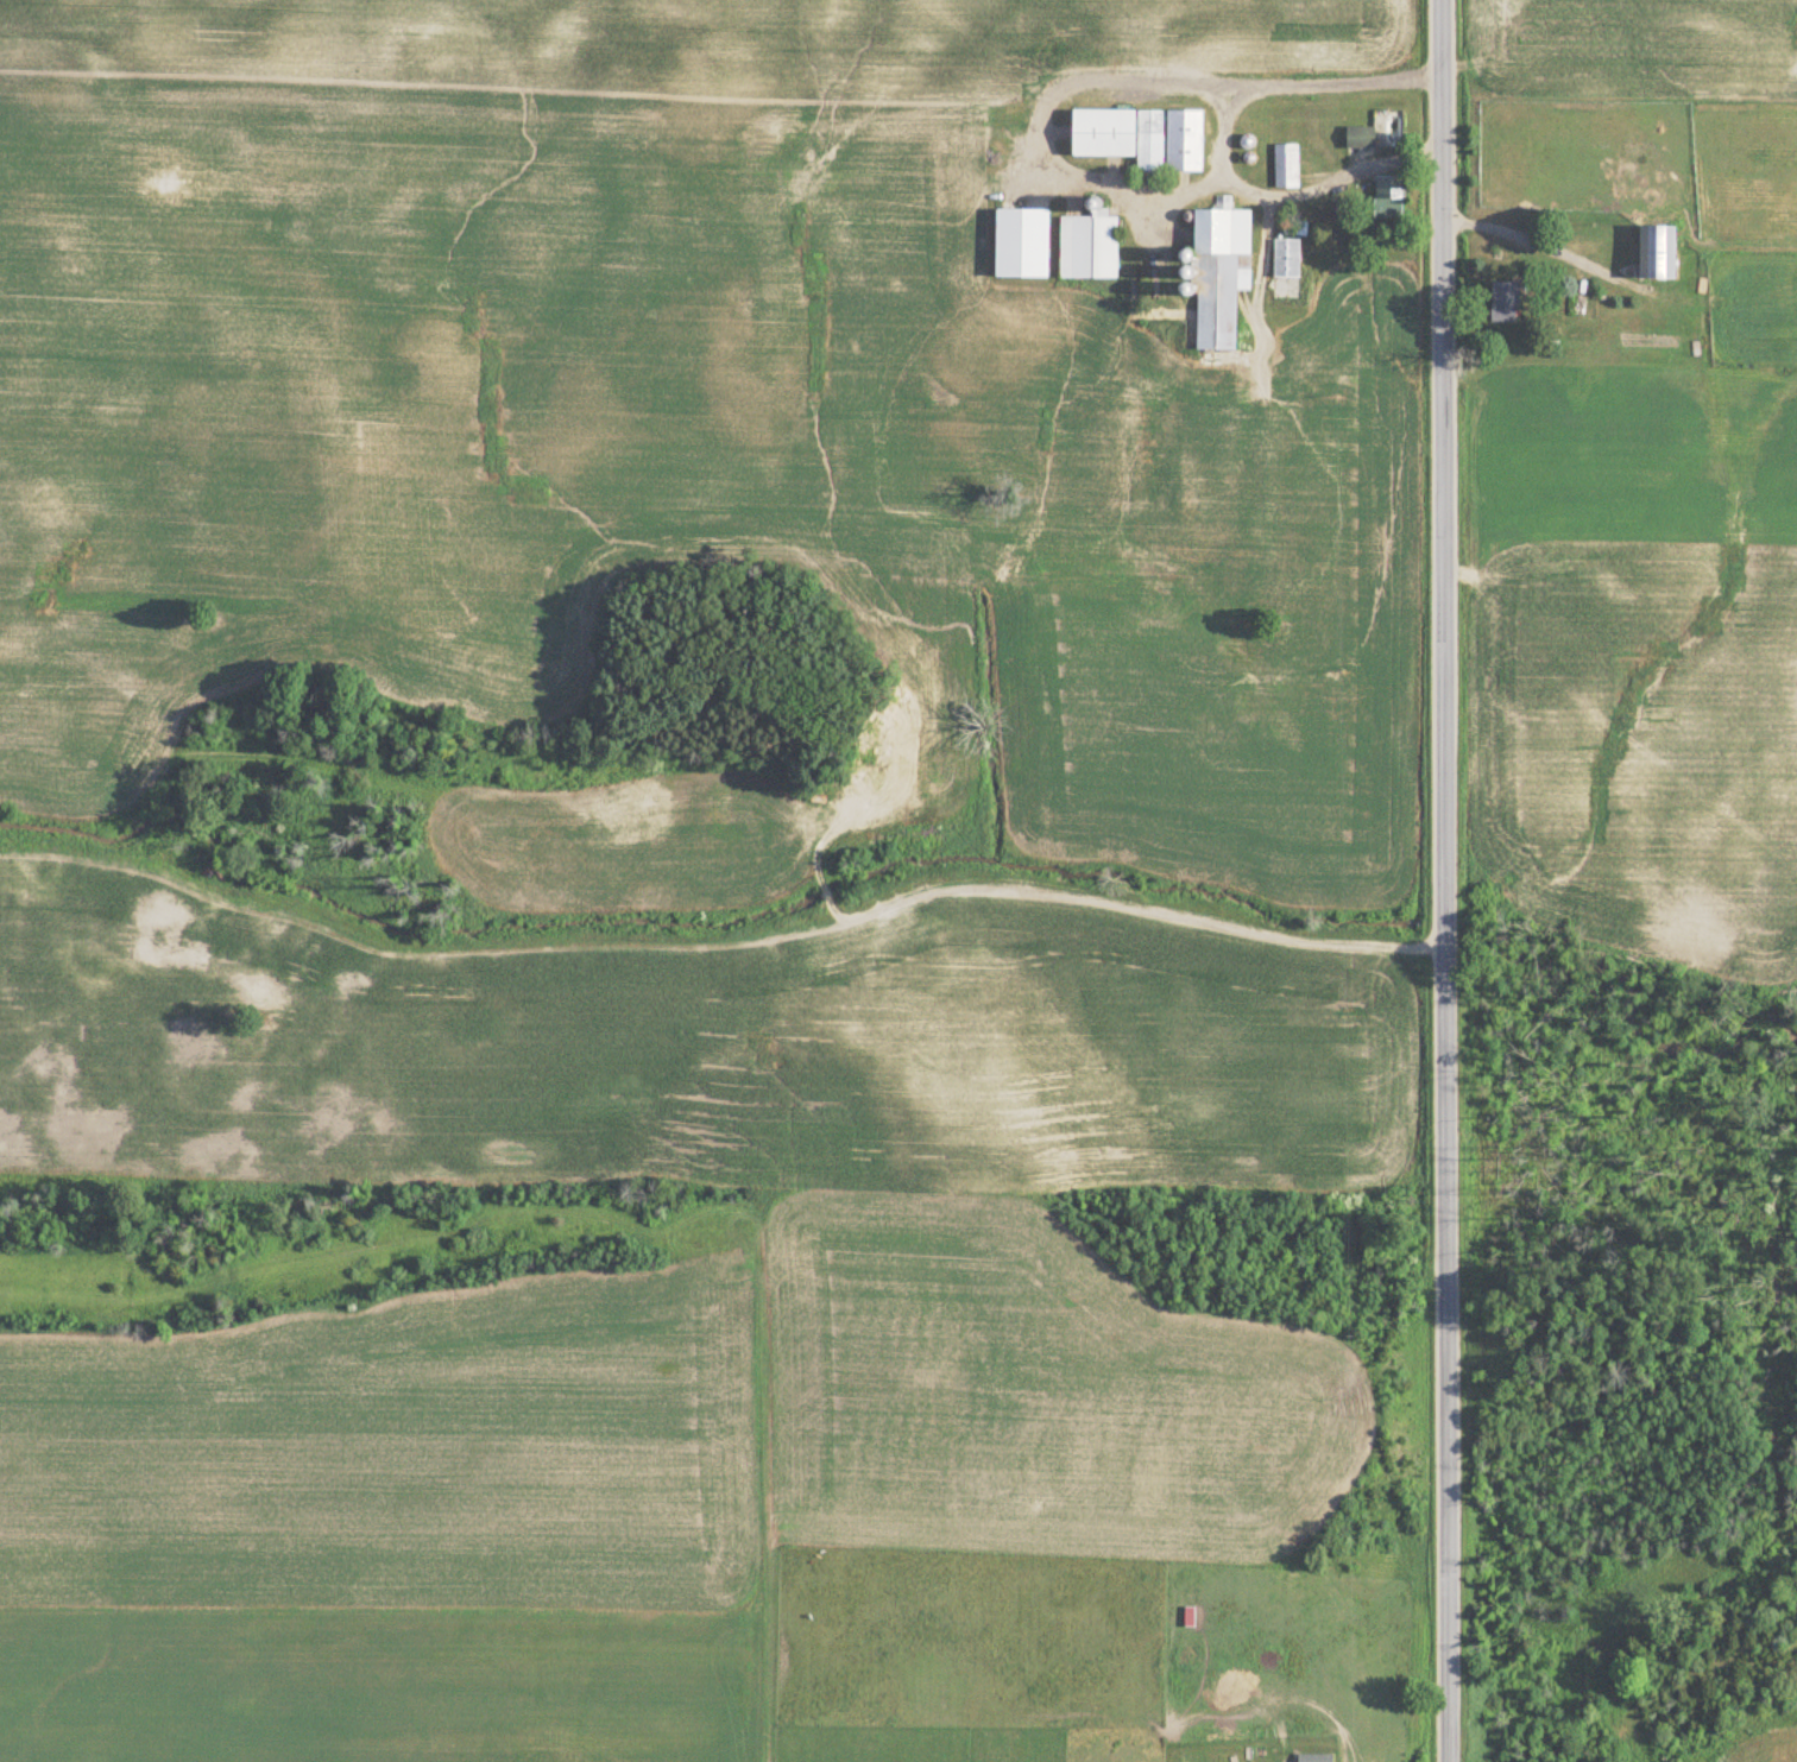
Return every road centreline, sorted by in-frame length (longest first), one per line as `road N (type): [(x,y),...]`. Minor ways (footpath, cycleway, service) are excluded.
road 1 (residential): [(1448,1761),(1442,0)]

